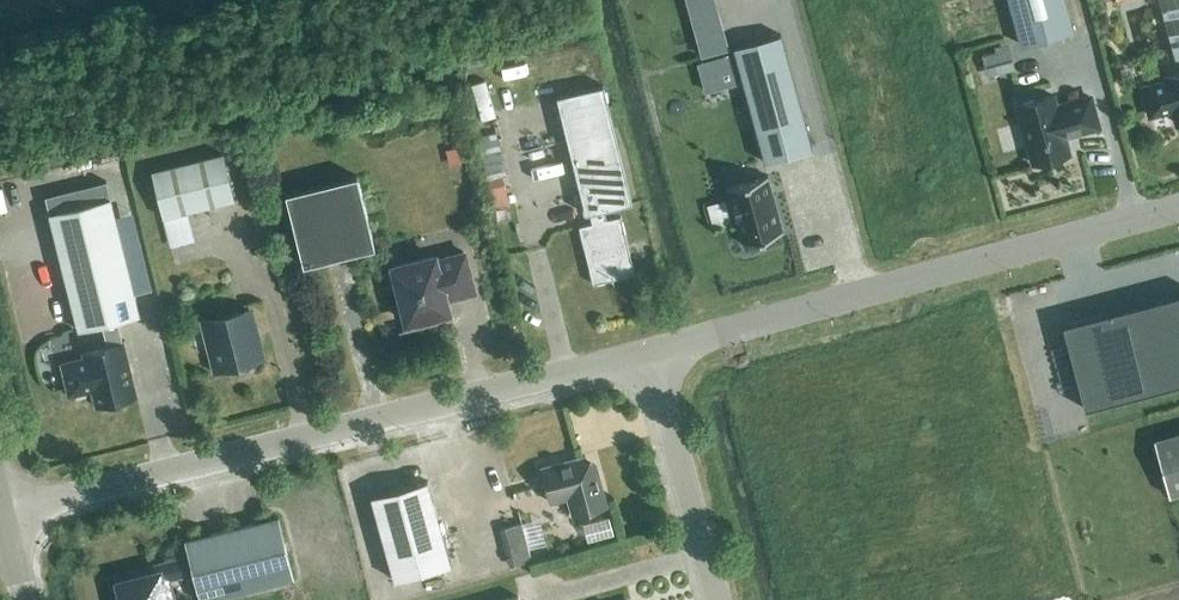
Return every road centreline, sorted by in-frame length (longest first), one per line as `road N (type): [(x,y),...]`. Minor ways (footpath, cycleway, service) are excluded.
road 1 (unclassified): [(650,355),(5,511)]
road 2 (unclassified): [(1178,207),(650,355)]
road 3 (unclassified): [(717,599),(650,355)]

